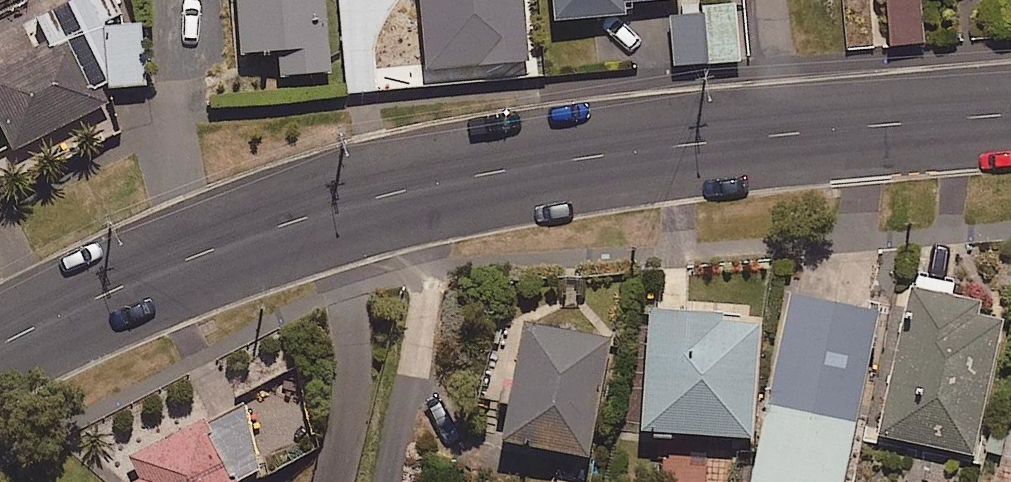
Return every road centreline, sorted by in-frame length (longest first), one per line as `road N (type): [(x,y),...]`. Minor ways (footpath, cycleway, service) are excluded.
road 1 (tertiary): [(0,346),(209,239),(446,174)]
road 2 (tertiary): [(446,174),(779,135)]
road 3 (residential): [(378,481),(446,174)]
road 4 (tertiary): [(779,135),(1010,114)]
road 5 (residential): [(768,0),(779,135)]

